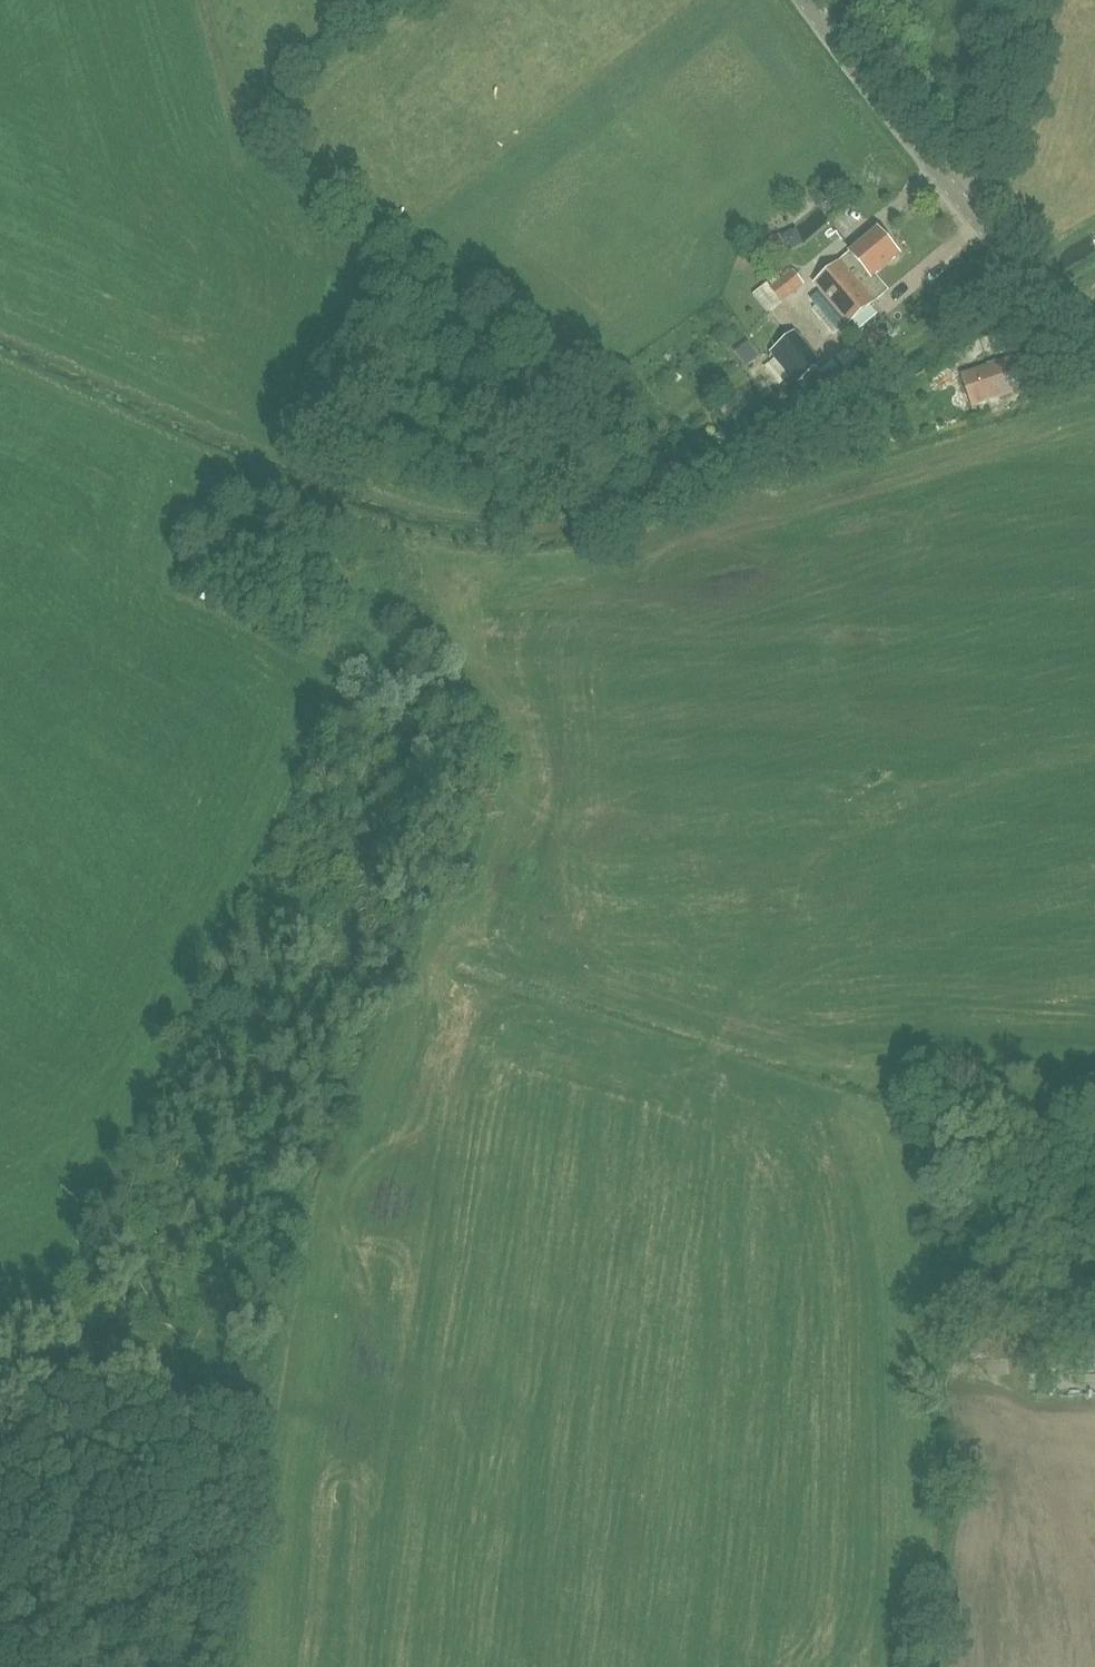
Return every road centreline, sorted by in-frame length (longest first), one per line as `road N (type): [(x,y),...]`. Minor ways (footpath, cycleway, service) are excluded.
road 1 (unclassified): [(1094,335),(961,200),(804,0)]

